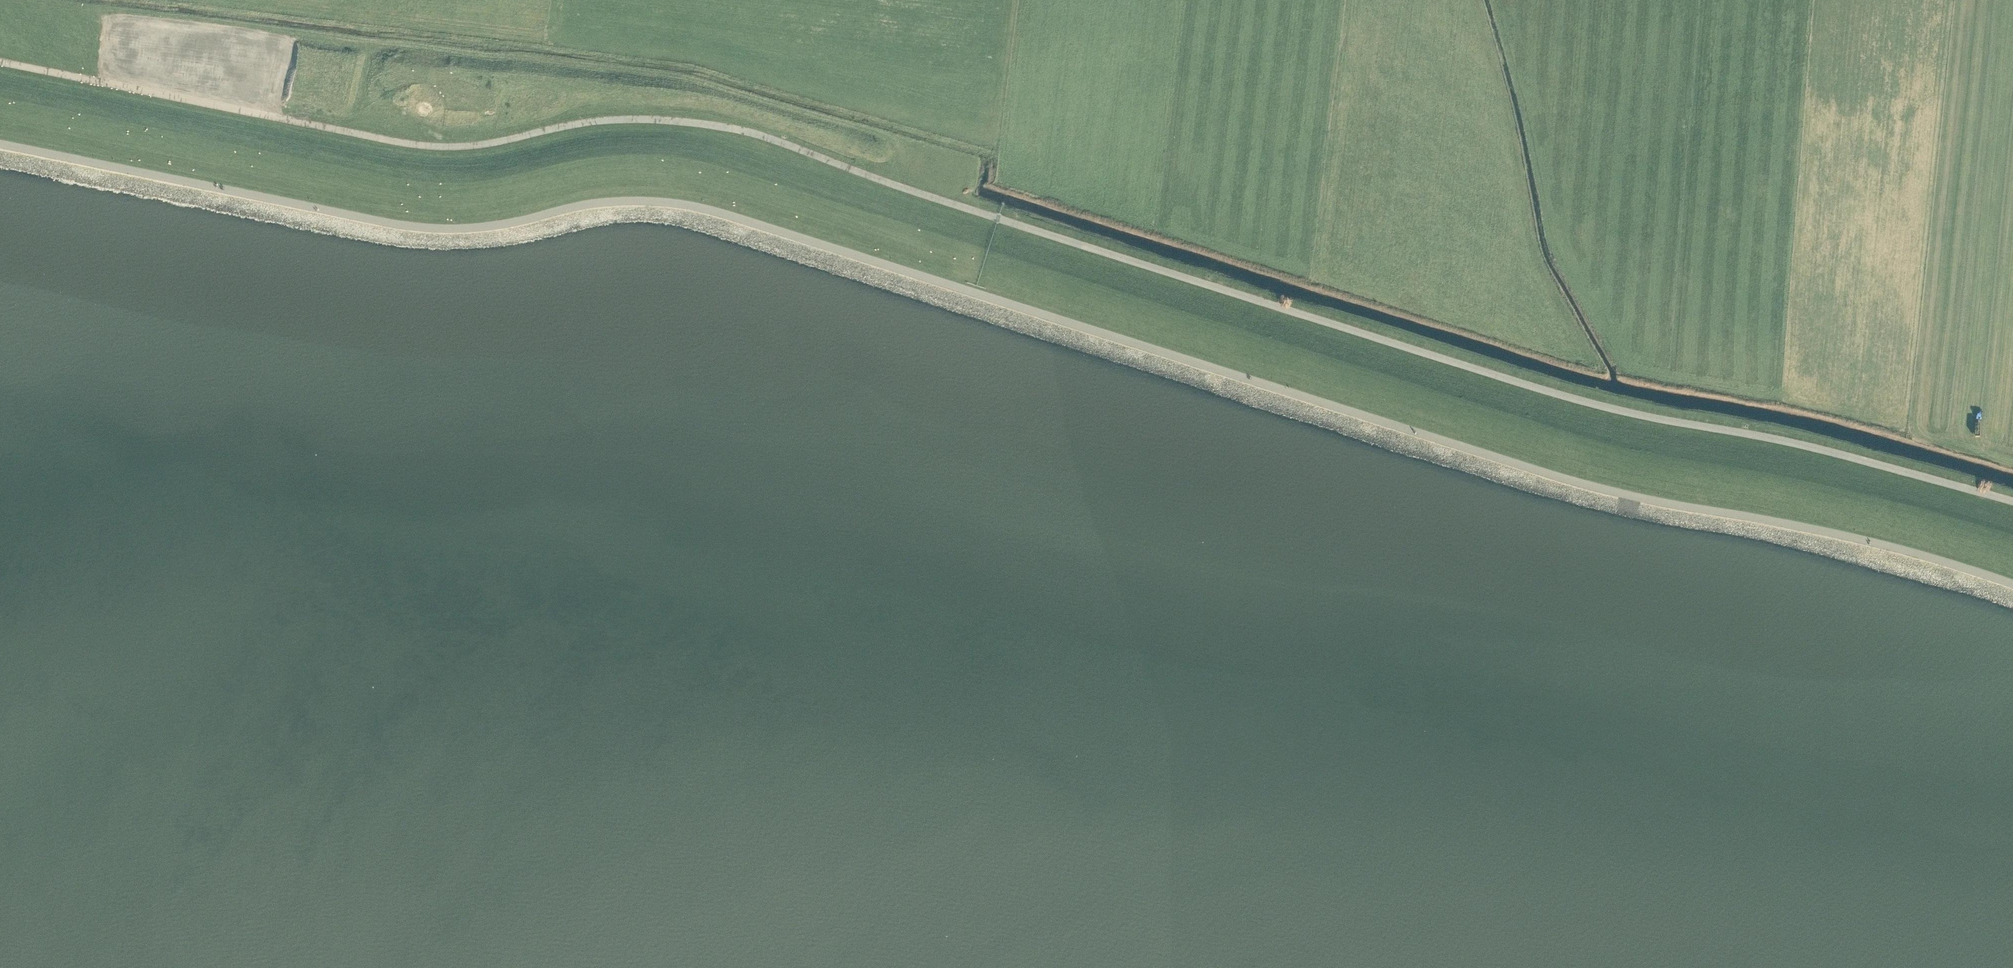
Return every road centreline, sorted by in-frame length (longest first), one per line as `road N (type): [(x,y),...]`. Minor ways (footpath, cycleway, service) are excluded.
road 1 (unclassified): [(2012,505),(1817,452),(1555,397),(733,131),(601,123),(490,147),(415,148),(0,65)]
road 2 (unclassified): [(0,152),(409,233),(507,231),(625,208),(693,213),(1557,485),(1808,536),(2012,593)]

